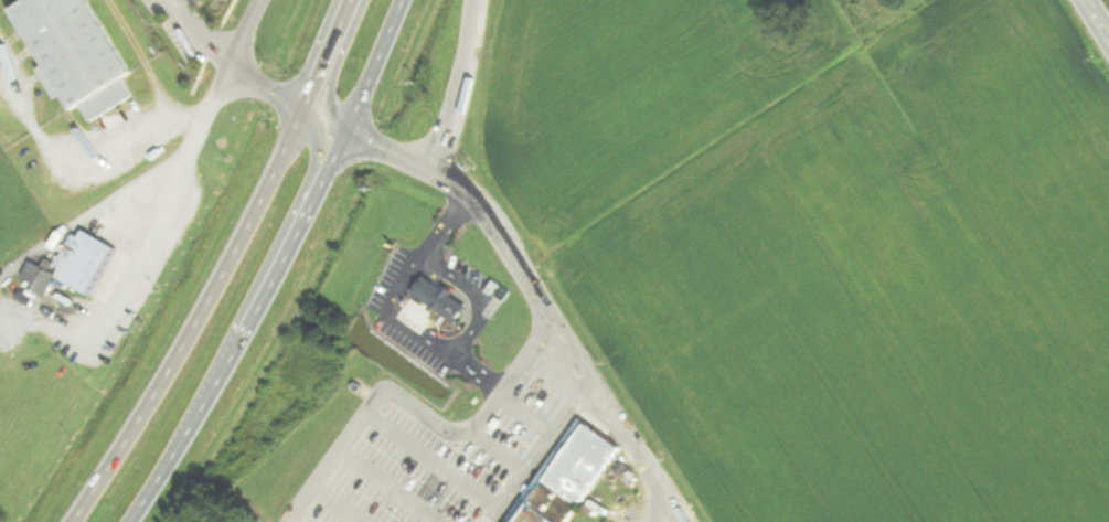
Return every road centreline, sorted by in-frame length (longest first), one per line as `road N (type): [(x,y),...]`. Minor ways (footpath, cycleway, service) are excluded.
road 1 (trunk): [(357,0),(291,155),(168,383),(79,521)]
road 2 (trunk): [(134,521),(256,323),(407,0)]

